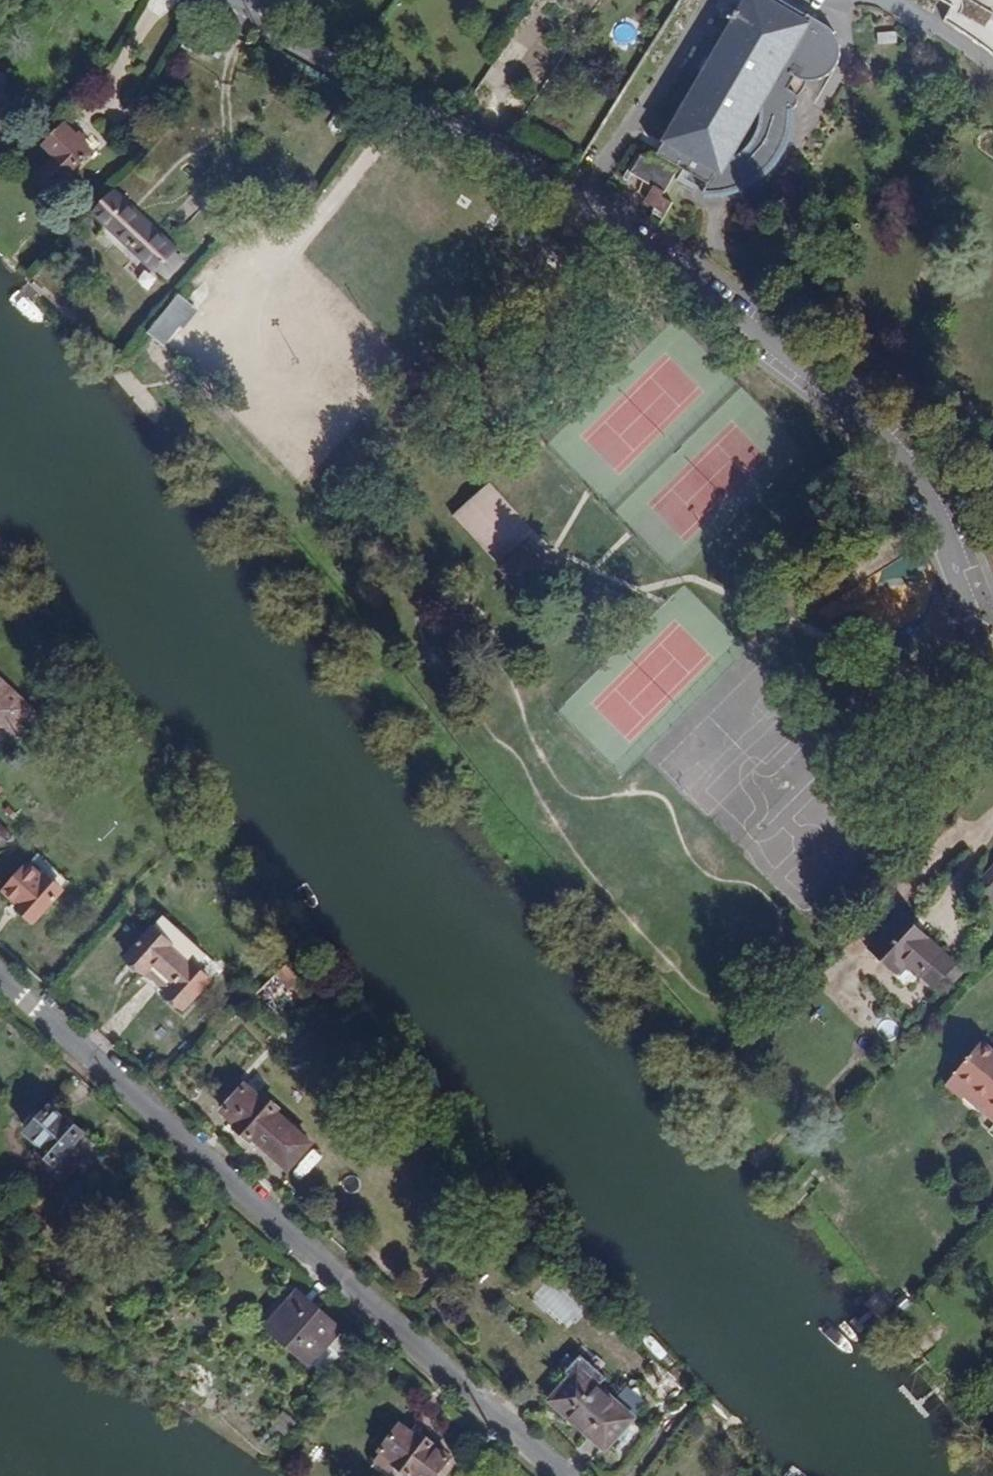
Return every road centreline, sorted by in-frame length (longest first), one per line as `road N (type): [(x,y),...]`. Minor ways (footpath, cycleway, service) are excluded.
road 1 (residential): [(249,7),(629,217),(885,432),(942,519),(992,629)]
road 2 (residential): [(558,1475),(0,979)]

